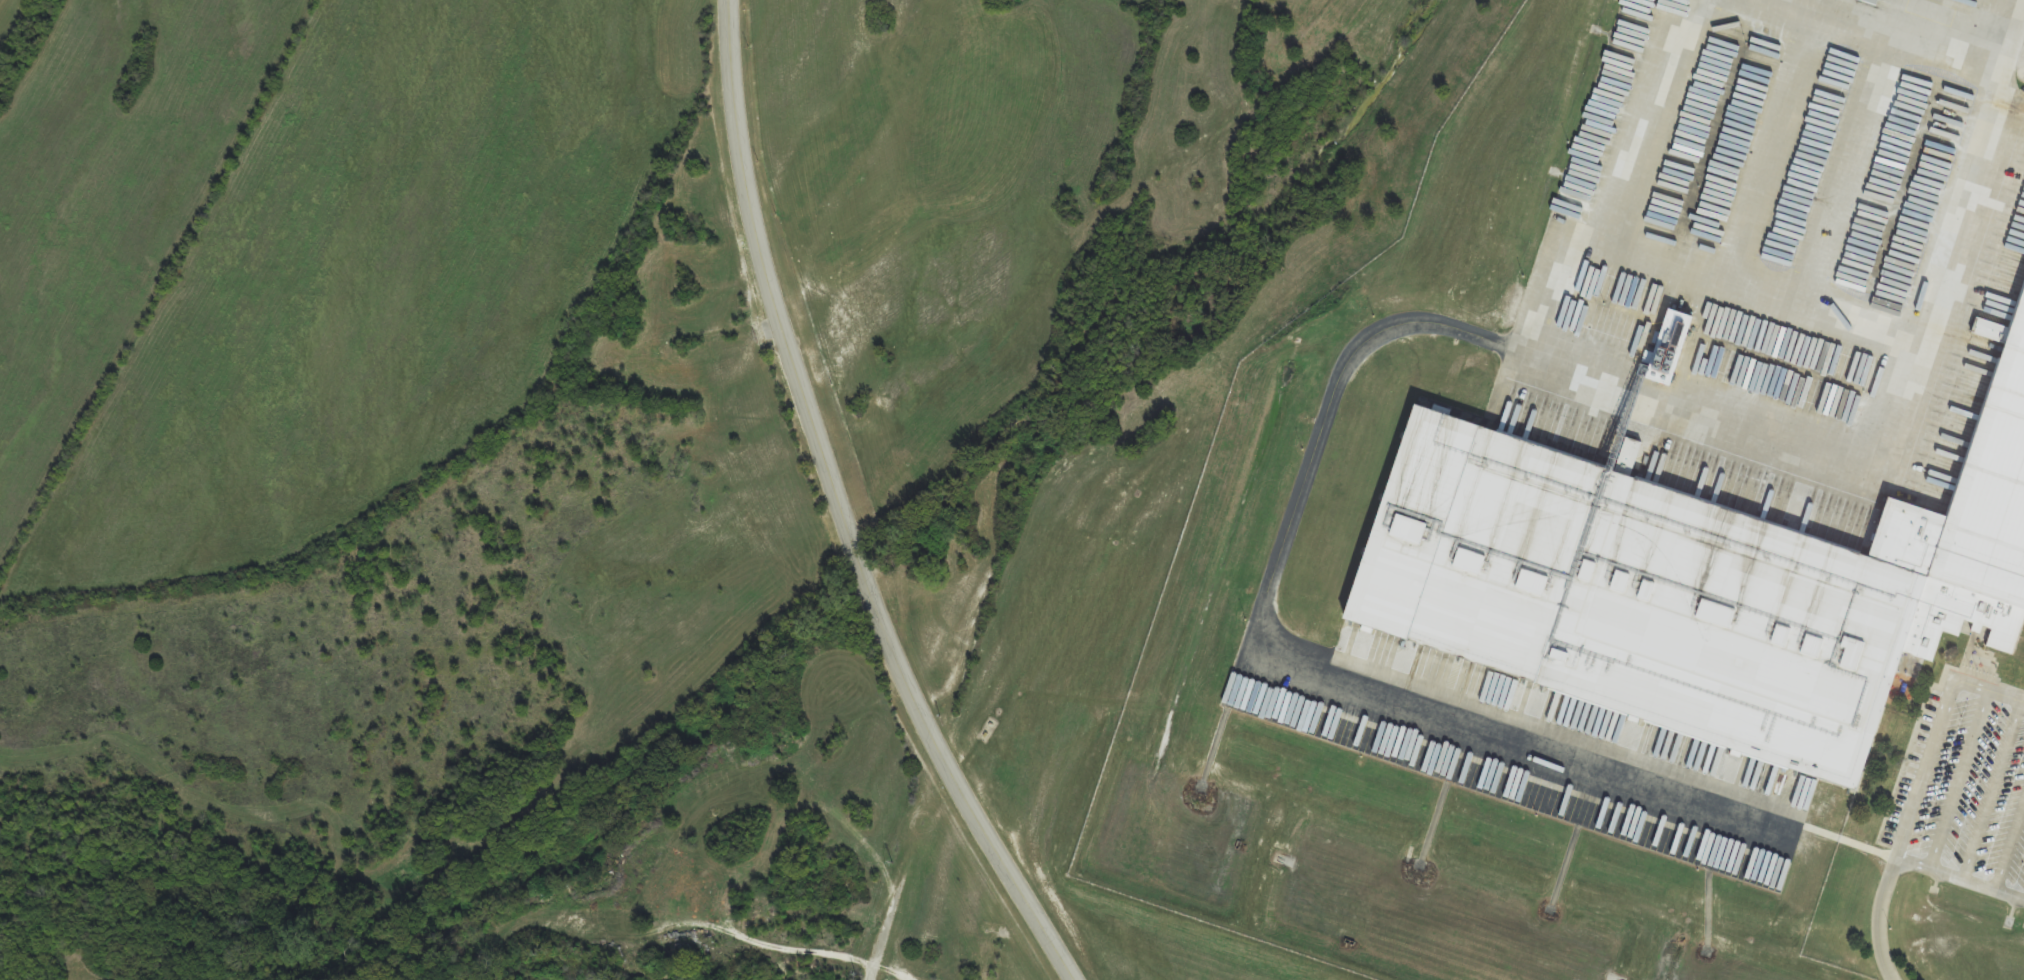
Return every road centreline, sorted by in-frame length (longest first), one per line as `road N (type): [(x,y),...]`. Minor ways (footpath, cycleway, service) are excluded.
road 1 (residential): [(729,0),(742,176),(771,305),(864,603),(933,746),(1067,979)]

